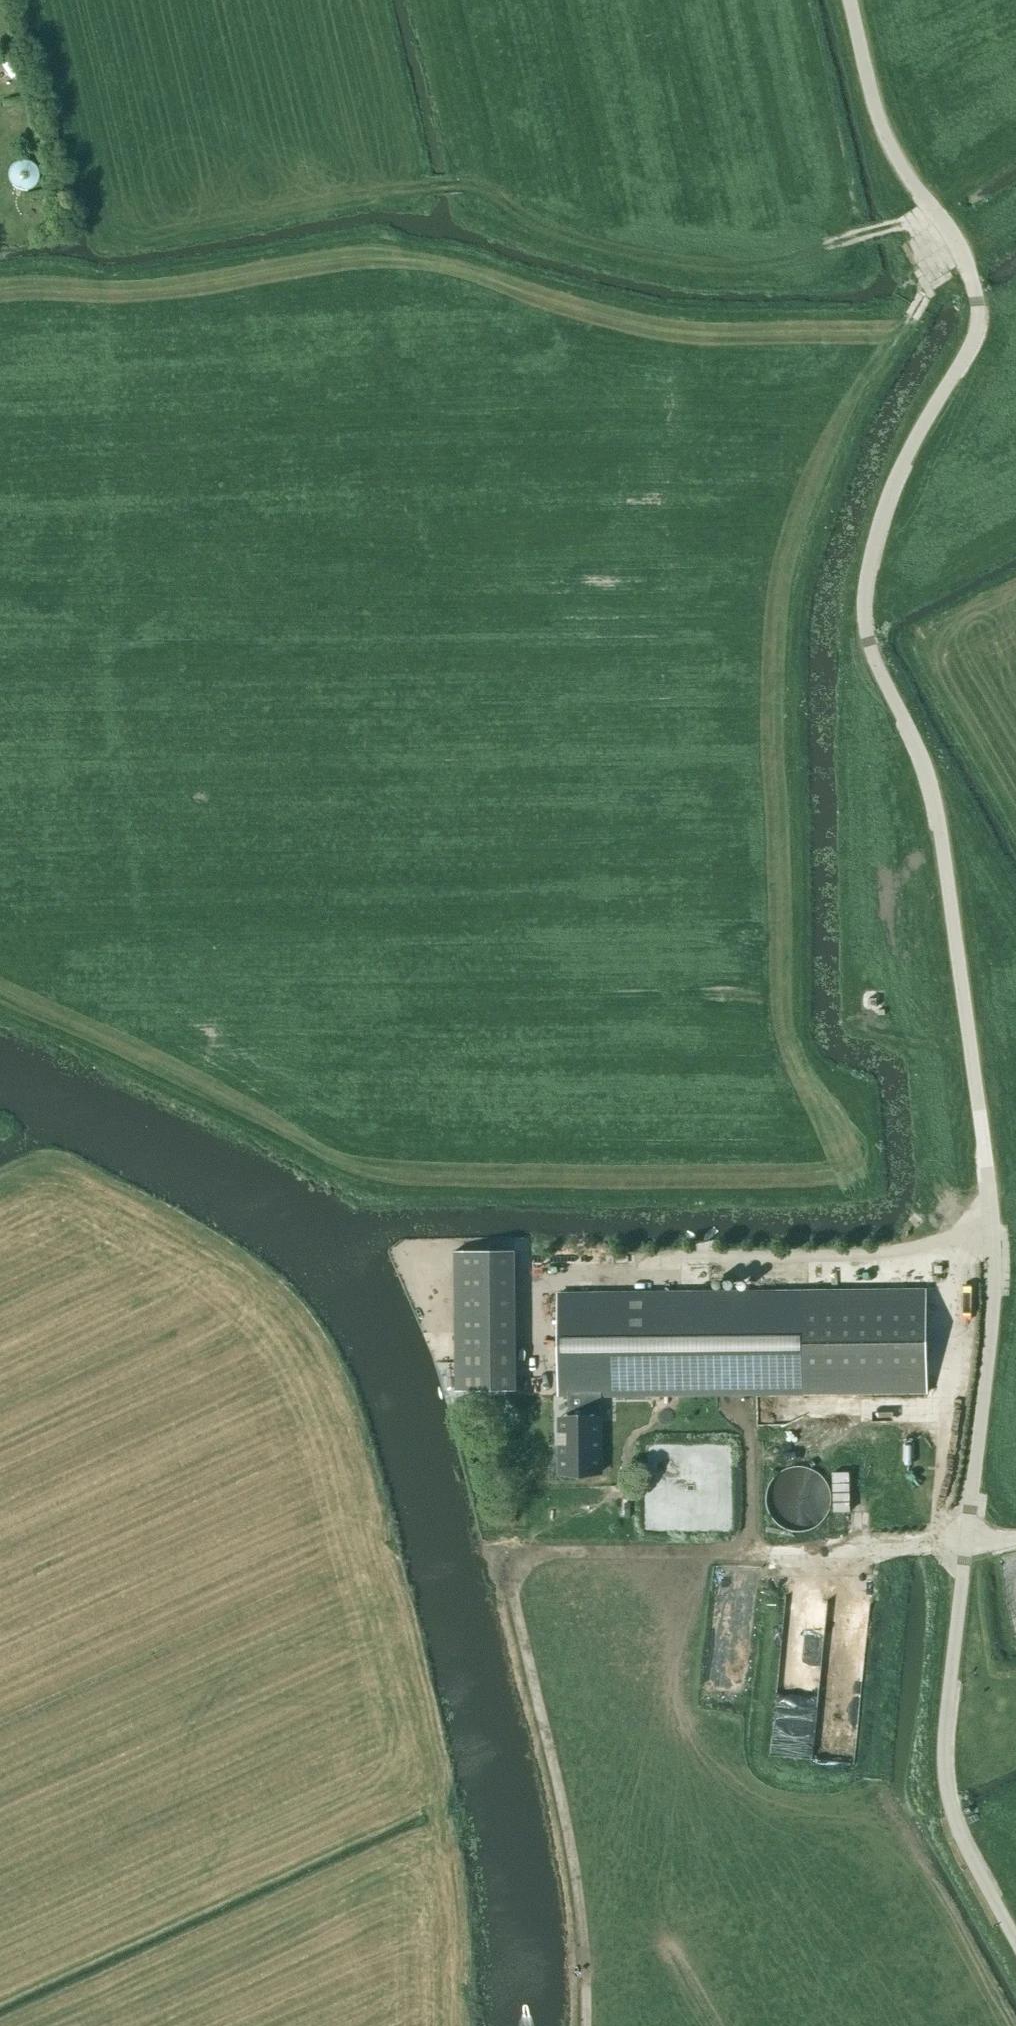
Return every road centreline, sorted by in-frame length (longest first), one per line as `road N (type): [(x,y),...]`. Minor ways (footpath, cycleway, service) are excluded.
road 1 (unclassified): [(1015,1935),(956,1807),(949,1732),(999,1296),(990,1167),(936,793),(878,656),(870,613),(904,479),(979,334),(979,301),(959,248),(887,137),(849,0)]
road 2 (track): [(973,1546),(543,1557),(519,1567),(515,1618),(568,1855),(583,2025)]

